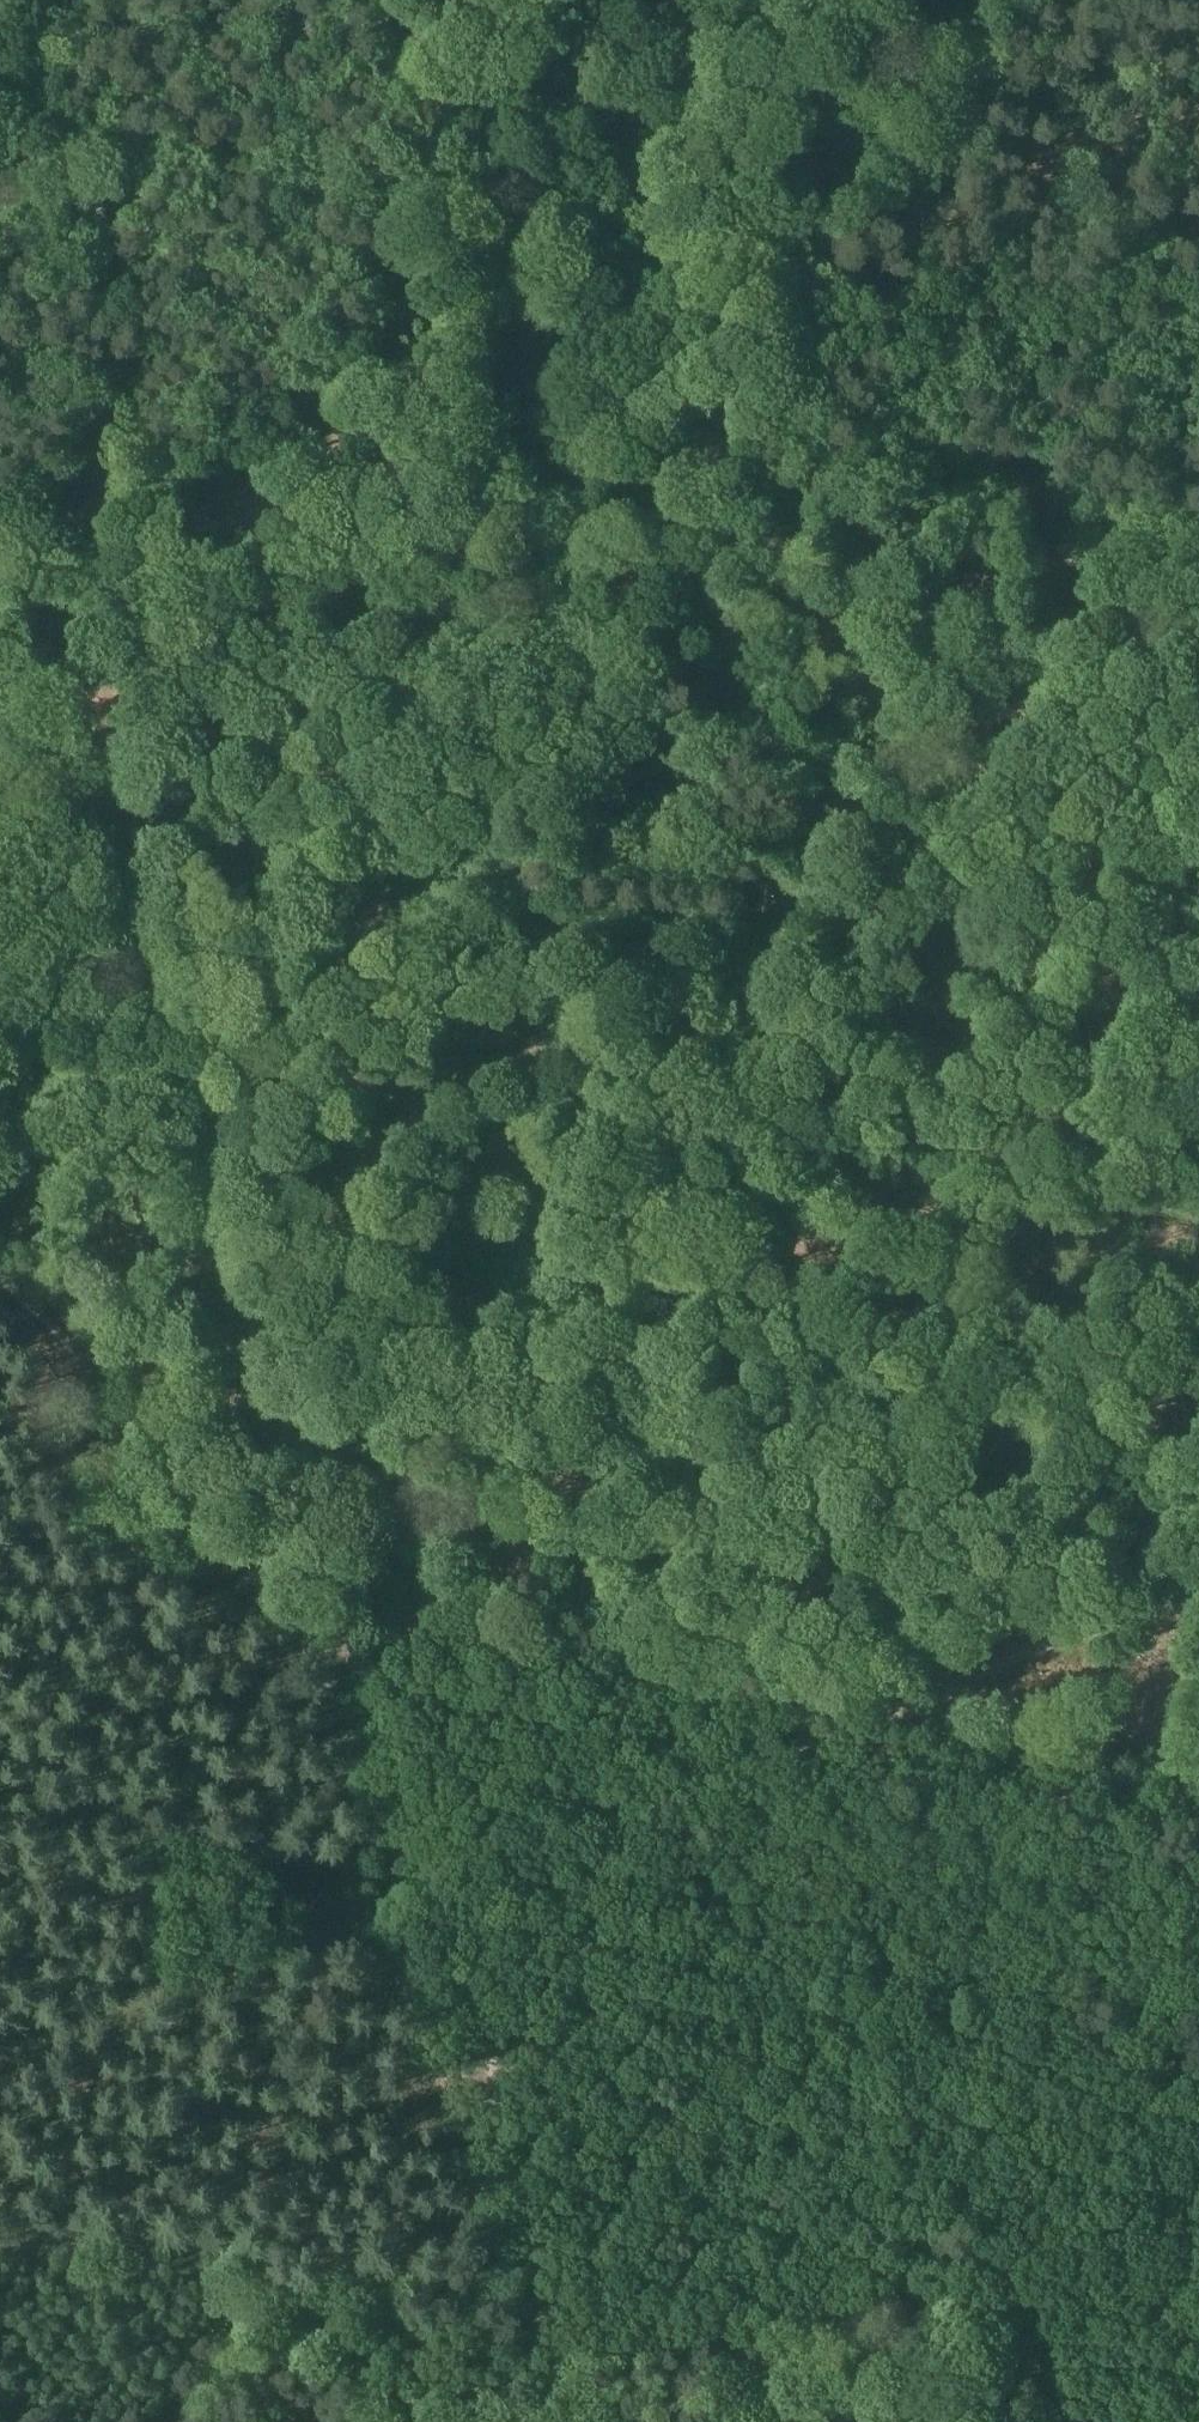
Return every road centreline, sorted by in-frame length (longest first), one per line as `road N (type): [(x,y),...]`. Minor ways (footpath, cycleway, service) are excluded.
road 1 (track): [(582,2421),(433,1882),(0,581)]
road 2 (track): [(1198,1640),(1155,1656),(1056,1622),(874,1603),(642,1552),(589,1548),(389,1453),(291,1440),(243,1451),(173,1446),(119,1406),(0,1276)]
road 3 (track): [(0,631),(188,565),(498,402),(584,367),(690,339),(1046,315),(1198,291)]

